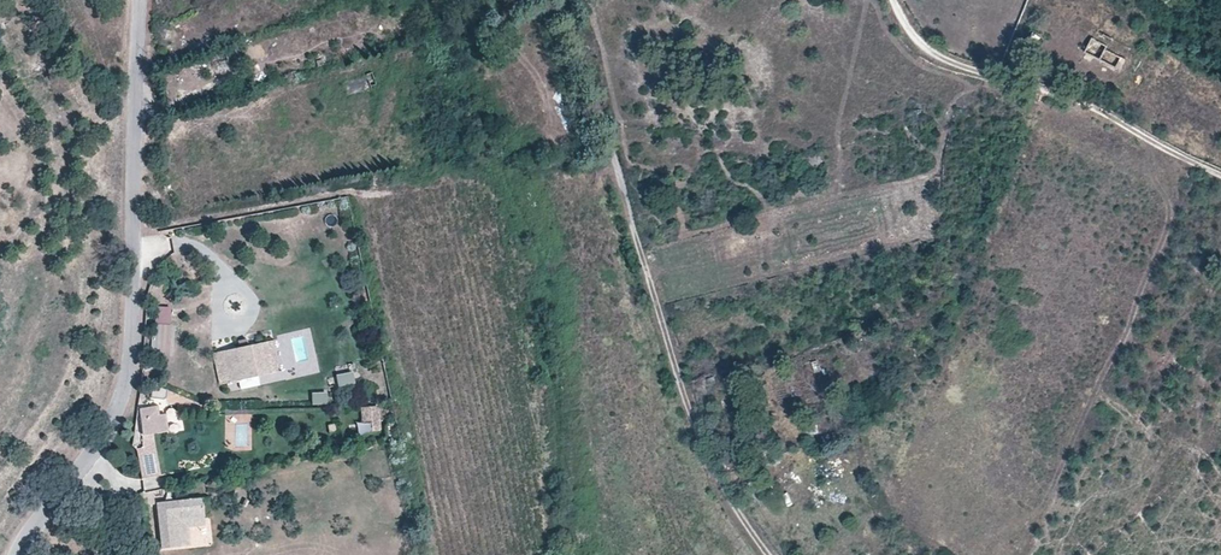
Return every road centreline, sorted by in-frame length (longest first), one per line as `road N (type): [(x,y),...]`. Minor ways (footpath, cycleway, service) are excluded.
road 1 (unclassified): [(562,0),(695,422),(727,495),(769,554)]
road 2 (unclassified): [(18,554),(109,429),(134,346),(138,0)]
road 3 (track): [(892,0),(913,37),(957,64),(1081,101),(1220,175)]

